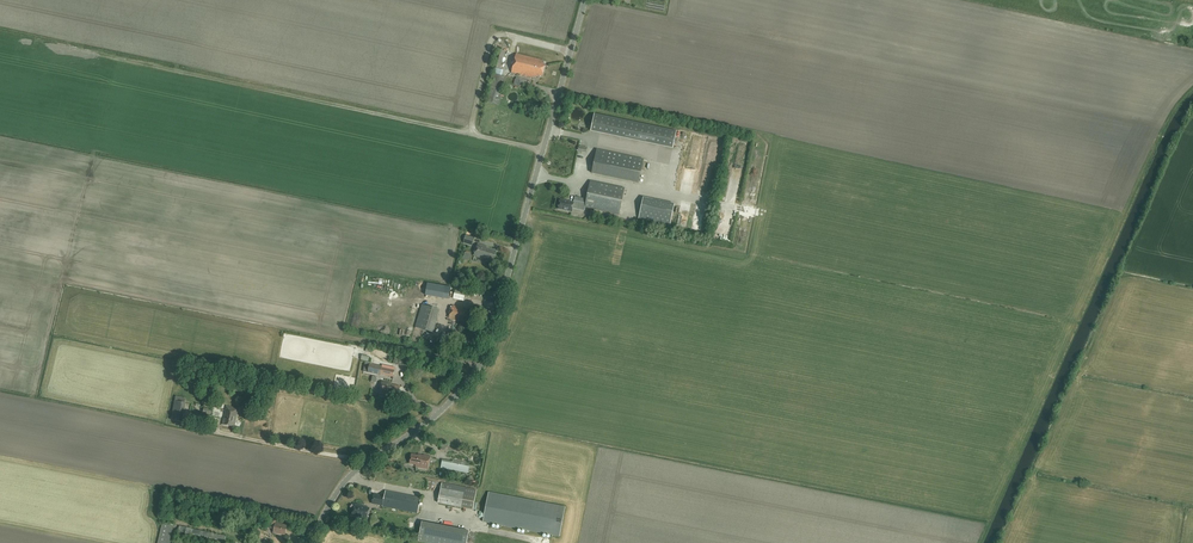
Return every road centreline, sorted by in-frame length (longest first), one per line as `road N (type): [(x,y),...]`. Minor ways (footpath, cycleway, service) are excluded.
road 1 (tertiary): [(308,542),(346,480),(435,417),(479,369),(585,0)]
road 2 (track): [(0,33),(543,150)]

